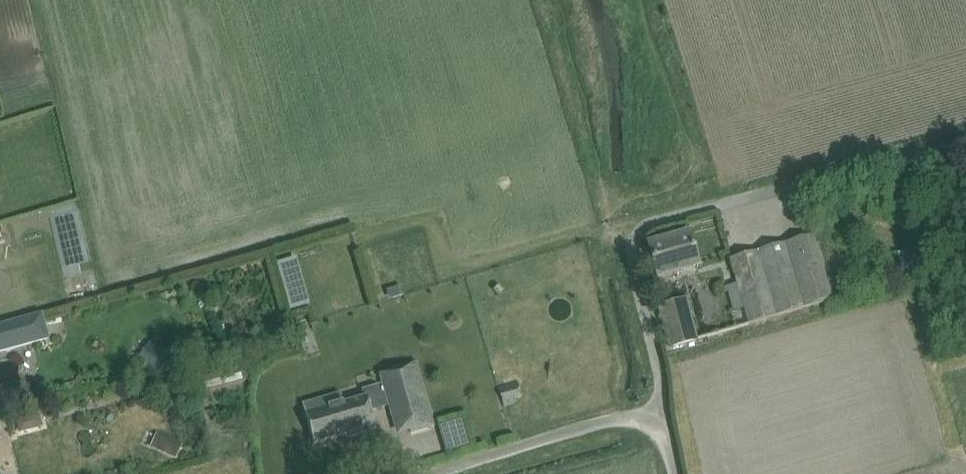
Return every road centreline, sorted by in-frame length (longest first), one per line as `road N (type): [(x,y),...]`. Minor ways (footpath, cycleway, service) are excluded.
road 1 (unclassified): [(440,473),(654,416),(670,473)]

